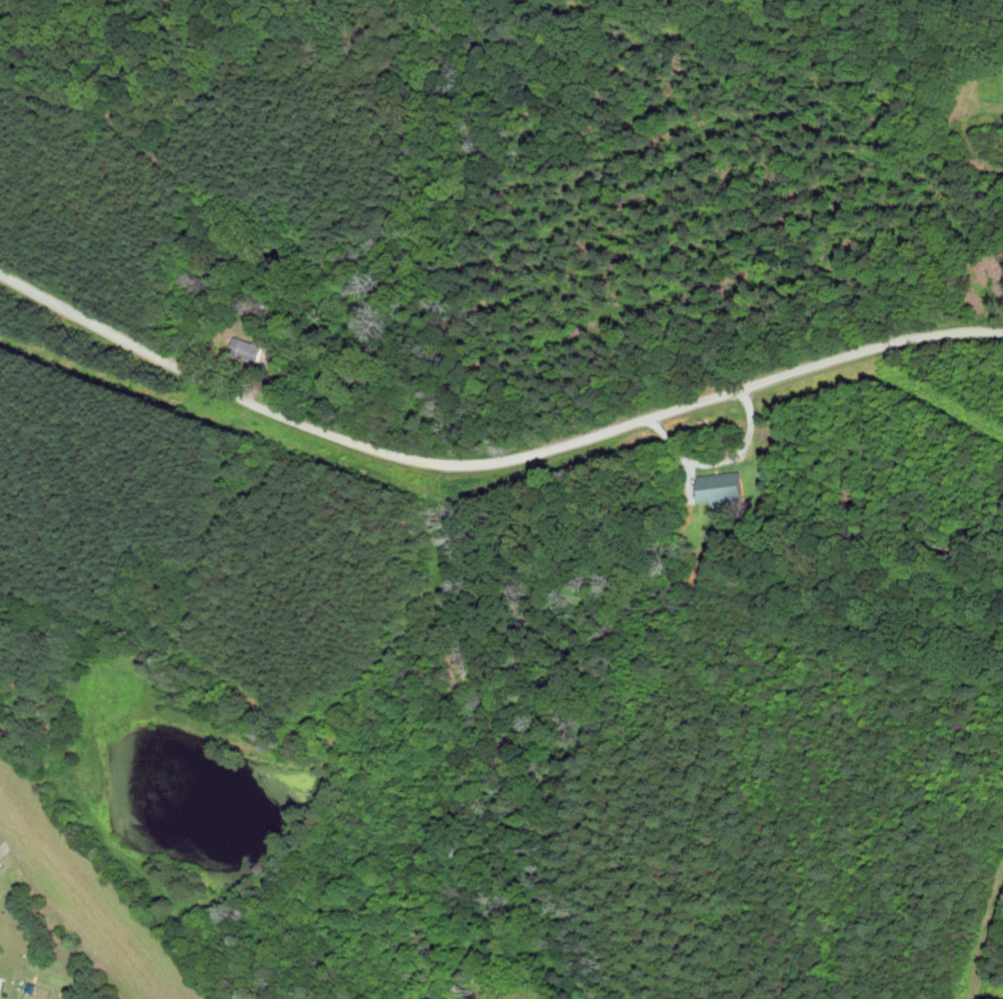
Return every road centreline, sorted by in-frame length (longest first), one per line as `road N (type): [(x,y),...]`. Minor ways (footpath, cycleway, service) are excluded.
road 1 (residential): [(1002,332),(918,338),(500,464),(434,466),(334,437),(188,372),(0,271)]

